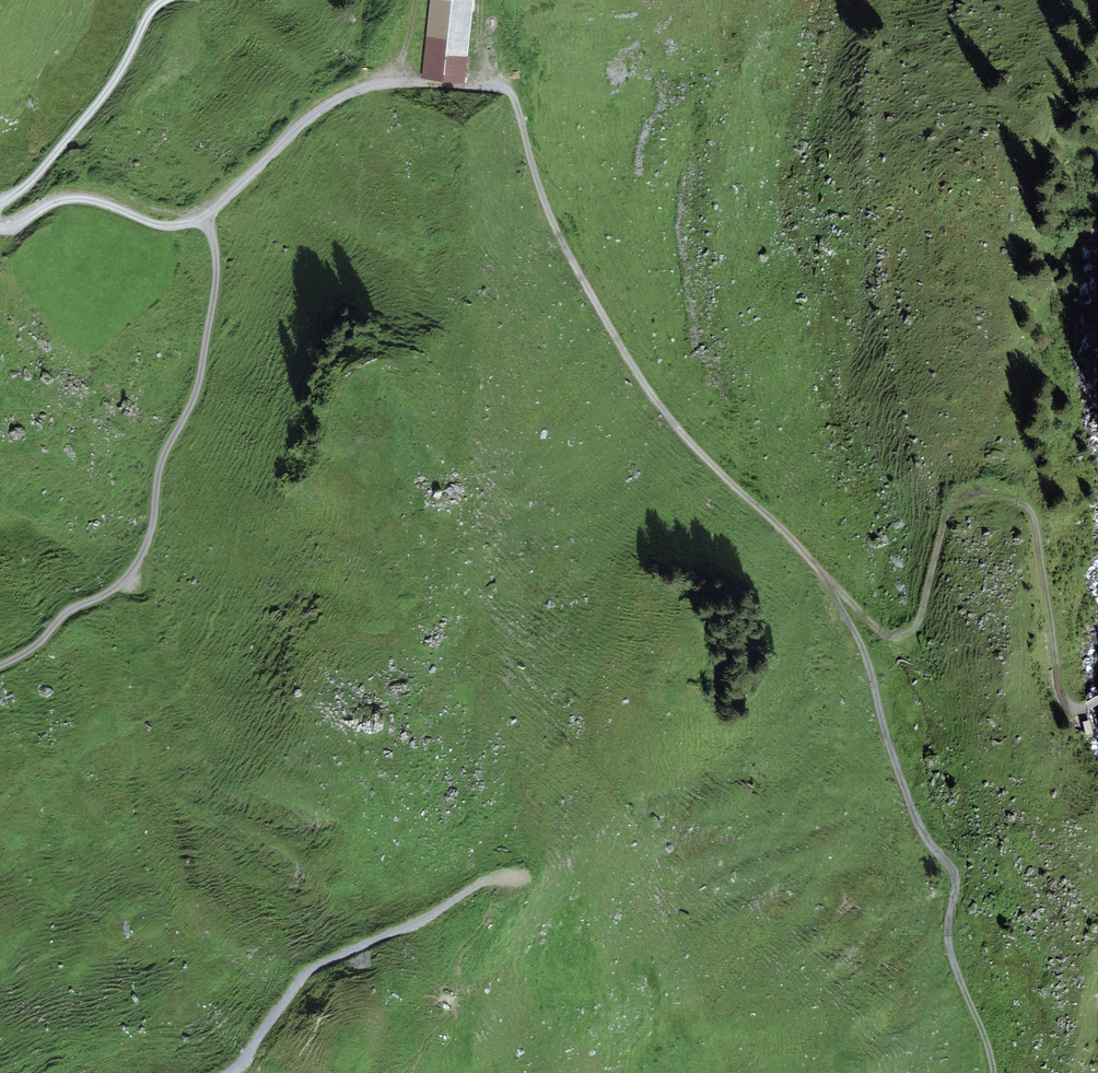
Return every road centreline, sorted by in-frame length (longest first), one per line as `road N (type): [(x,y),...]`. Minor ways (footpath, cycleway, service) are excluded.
road 1 (track): [(205,218),(322,105),(358,87),(506,90),(551,220),(618,345),(767,518),(896,638),(919,623),(954,503),(991,492),(1024,503),(1036,528),(1062,696),(1086,707),(1097,701)]
road 2 (track): [(819,568),(865,652),(915,816),(952,869),(950,949),(994,1072)]
road 3 (track): [(205,218),(218,268),(202,369),(165,453),(138,564),(126,580),(63,616),(0,667)]
road 4 (track): [(231,1072),(302,973),(421,922),(478,884),(515,876)]
road 5 (track): [(165,0),(105,94),(0,205)]
road 6 (track): [(0,226),(78,198),(166,226),(205,218)]

